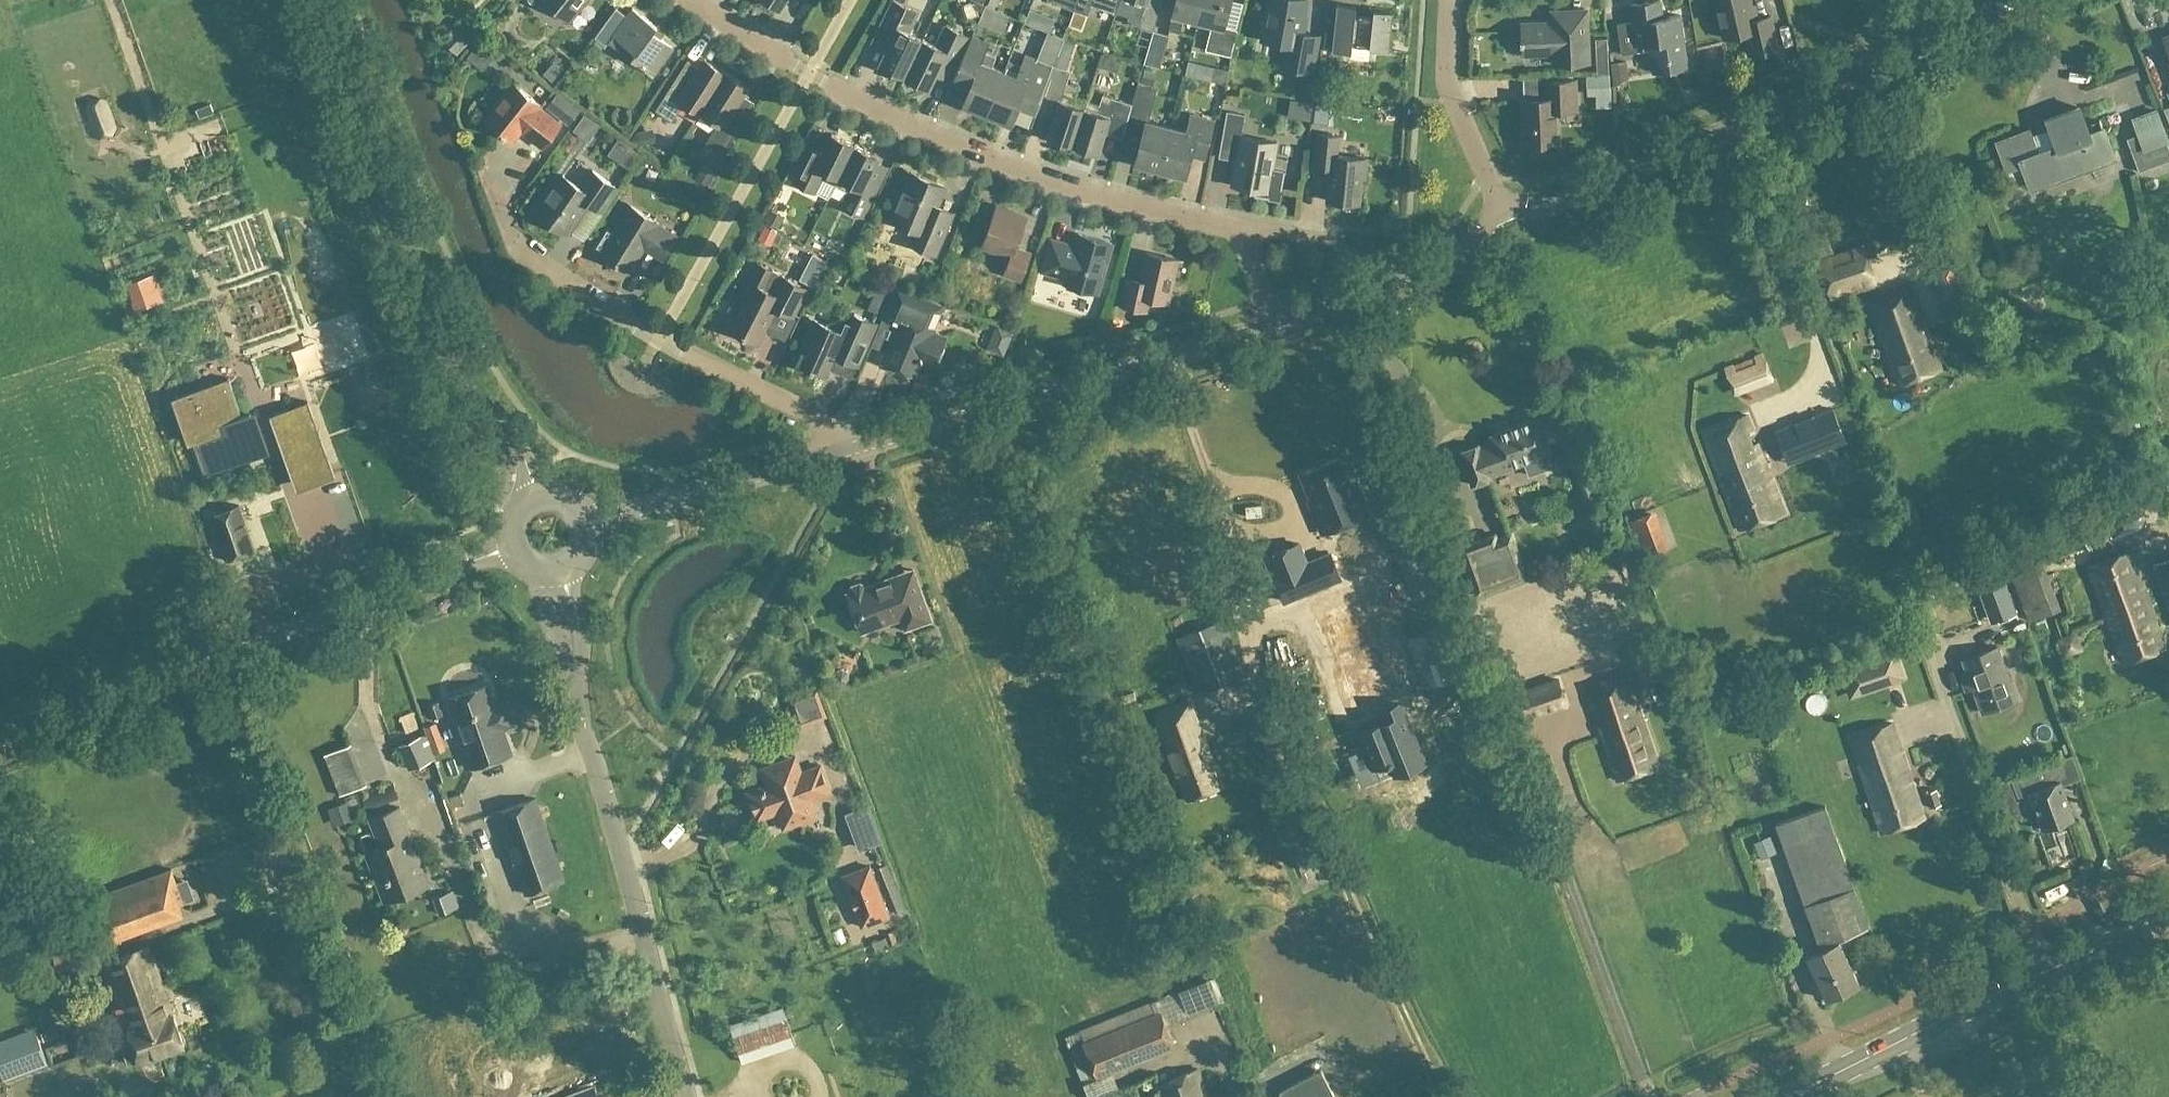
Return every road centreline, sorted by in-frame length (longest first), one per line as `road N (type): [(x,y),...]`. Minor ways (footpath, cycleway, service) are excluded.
road 1 (track): [(1166,360),(1210,483),(1262,703),(1442,1096)]
road 2 (residential): [(1243,231),(1122,205),(982,159),(845,97),(688,0)]
road 3 (tertiary): [(1504,209),(1543,210),(2030,0)]
road 4 (tertiary): [(534,498),(512,445),(466,395),(318,0)]
road 5 (unclassified): [(0,744),(510,553)]
road 6 (tertiary): [(686,1096),(575,715),(579,636),(559,576)]
road 7 (tertiary): [(836,452),(1271,325)]
road 8 (residential): [(836,452),(821,417),(659,339),(517,250),(501,209)]
road 9 (secondary): [(1792,1096),(2168,918)]
road 10 (tertiary): [(1271,325),(1444,257),(1504,209)]
road 11 (tertiary): [(587,524),(836,452)]
road 12 (residential): [(1504,209),(1445,90),(1448,0)]

